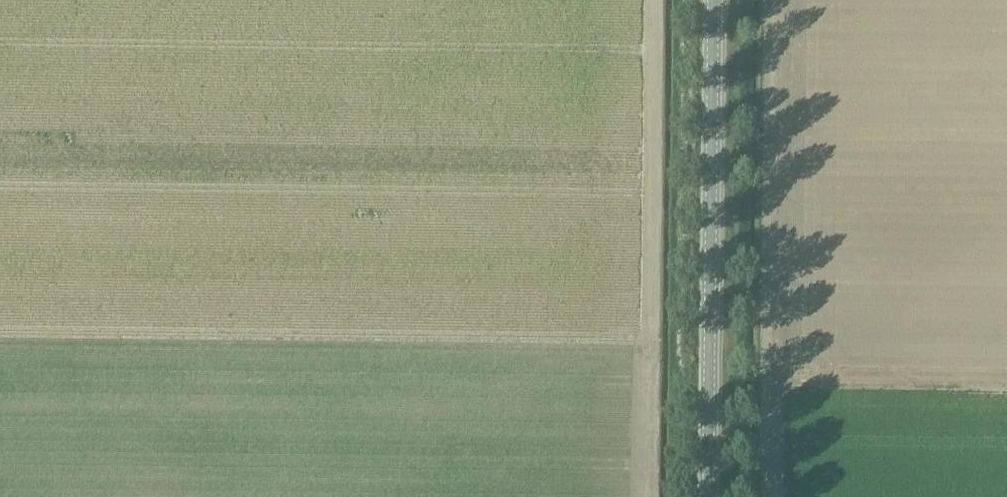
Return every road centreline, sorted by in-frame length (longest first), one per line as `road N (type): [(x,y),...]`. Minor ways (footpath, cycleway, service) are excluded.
road 1 (unclassified): [(712,0),(707,496)]

